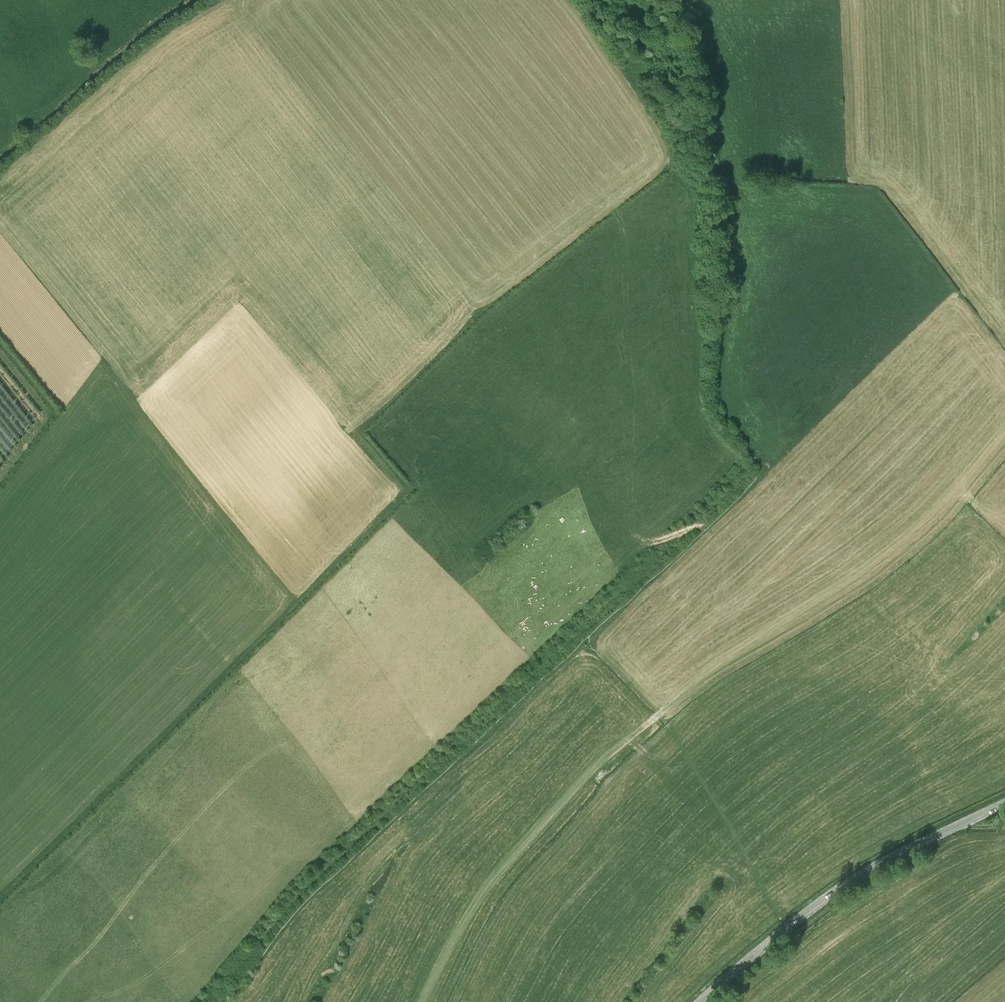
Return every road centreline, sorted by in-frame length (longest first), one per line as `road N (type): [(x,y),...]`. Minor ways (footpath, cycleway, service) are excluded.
road 1 (tertiary): [(700,1001),(866,871),(1004,803)]

